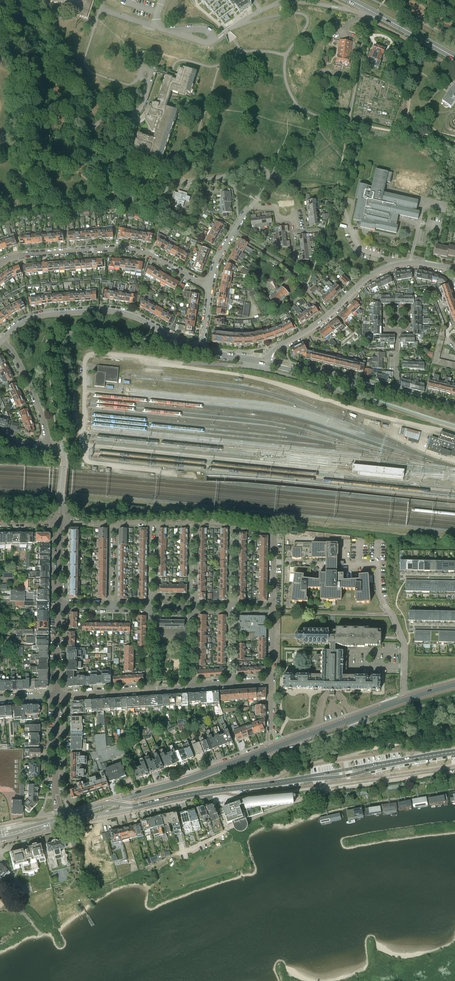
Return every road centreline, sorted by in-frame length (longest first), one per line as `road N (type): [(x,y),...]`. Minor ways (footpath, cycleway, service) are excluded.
road 1 (tertiary): [(111,804),(403,700)]
road 2 (tertiary): [(64,448),(55,337),(160,347),(174,338)]
road 3 (tertiary): [(454,269),(387,267),(264,362)]
road 4 (residential): [(0,264),(20,255),(131,249),(210,287)]
road 5 (residential): [(168,181),(124,177),(89,145),(96,124),(140,107),(147,81)]
road 6 (tertiary): [(174,338),(105,310),(36,316),(3,340)]
road 7 (residential): [(0,211),(138,199),(161,194),(168,181)]
road 8 (primary): [(297,780),(152,803)]
road 9 (residential): [(253,204),(268,178),(259,166),(168,181)]
road 10 (tertiary): [(264,362),(395,394)]
road 11 (residential): [(454,773),(322,790)]
road 12 (residential): [(153,25),(211,42),(260,11),(253,0)]
road 13 (tertiary): [(3,340),(39,407),(50,449)]

